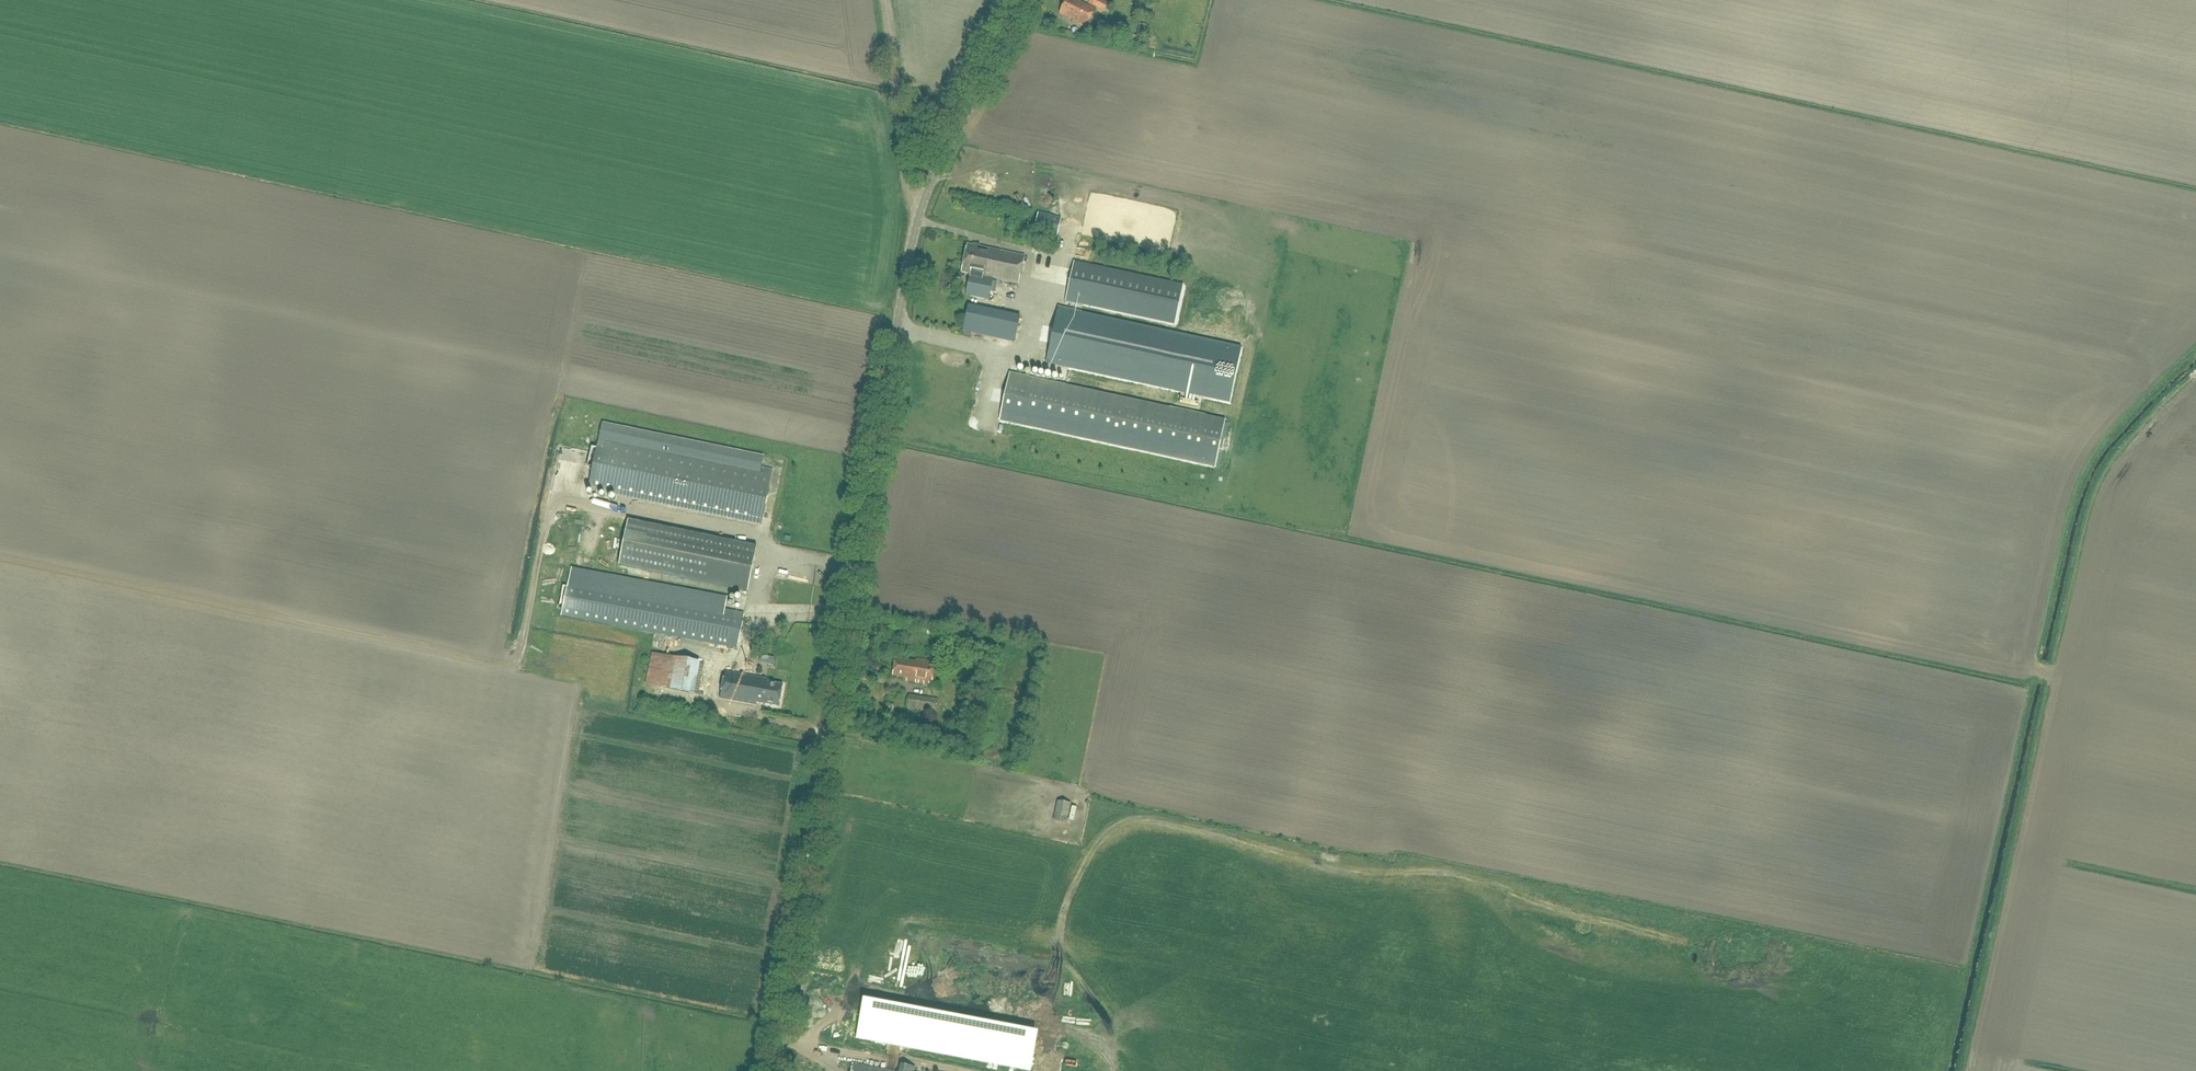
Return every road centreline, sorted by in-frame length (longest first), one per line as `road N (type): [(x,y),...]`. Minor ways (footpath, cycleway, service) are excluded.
road 1 (unclassified): [(774,1070),(921,208),(1026,0)]
road 2 (track): [(884,0),(903,166),(921,208)]

